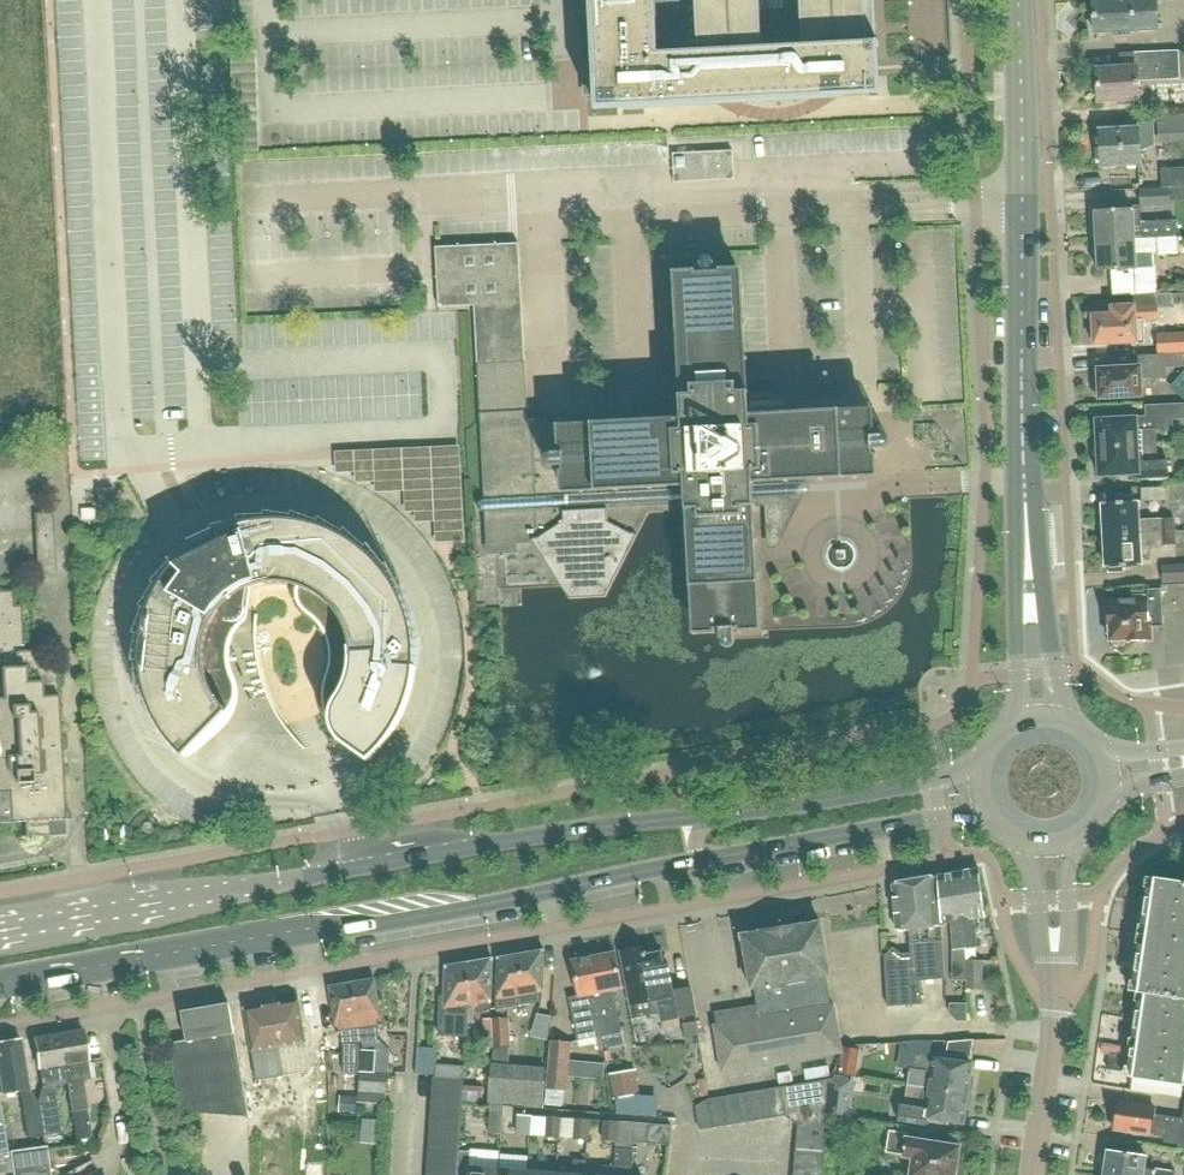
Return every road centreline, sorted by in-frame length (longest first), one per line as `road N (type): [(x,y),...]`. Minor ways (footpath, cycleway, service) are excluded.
road 1 (secondary): [(715,816),(502,842),(0,931)]
road 2 (tertiary): [(1039,717),(1019,454),(1014,0)]
road 3 (secondary): [(0,986),(698,864)]
road 4 (residential): [(1031,1174),(1056,1000),(1043,843)]
road 5 (secondary): [(698,864),(990,814)]
road 6 (secondary): [(981,769),(715,816)]

